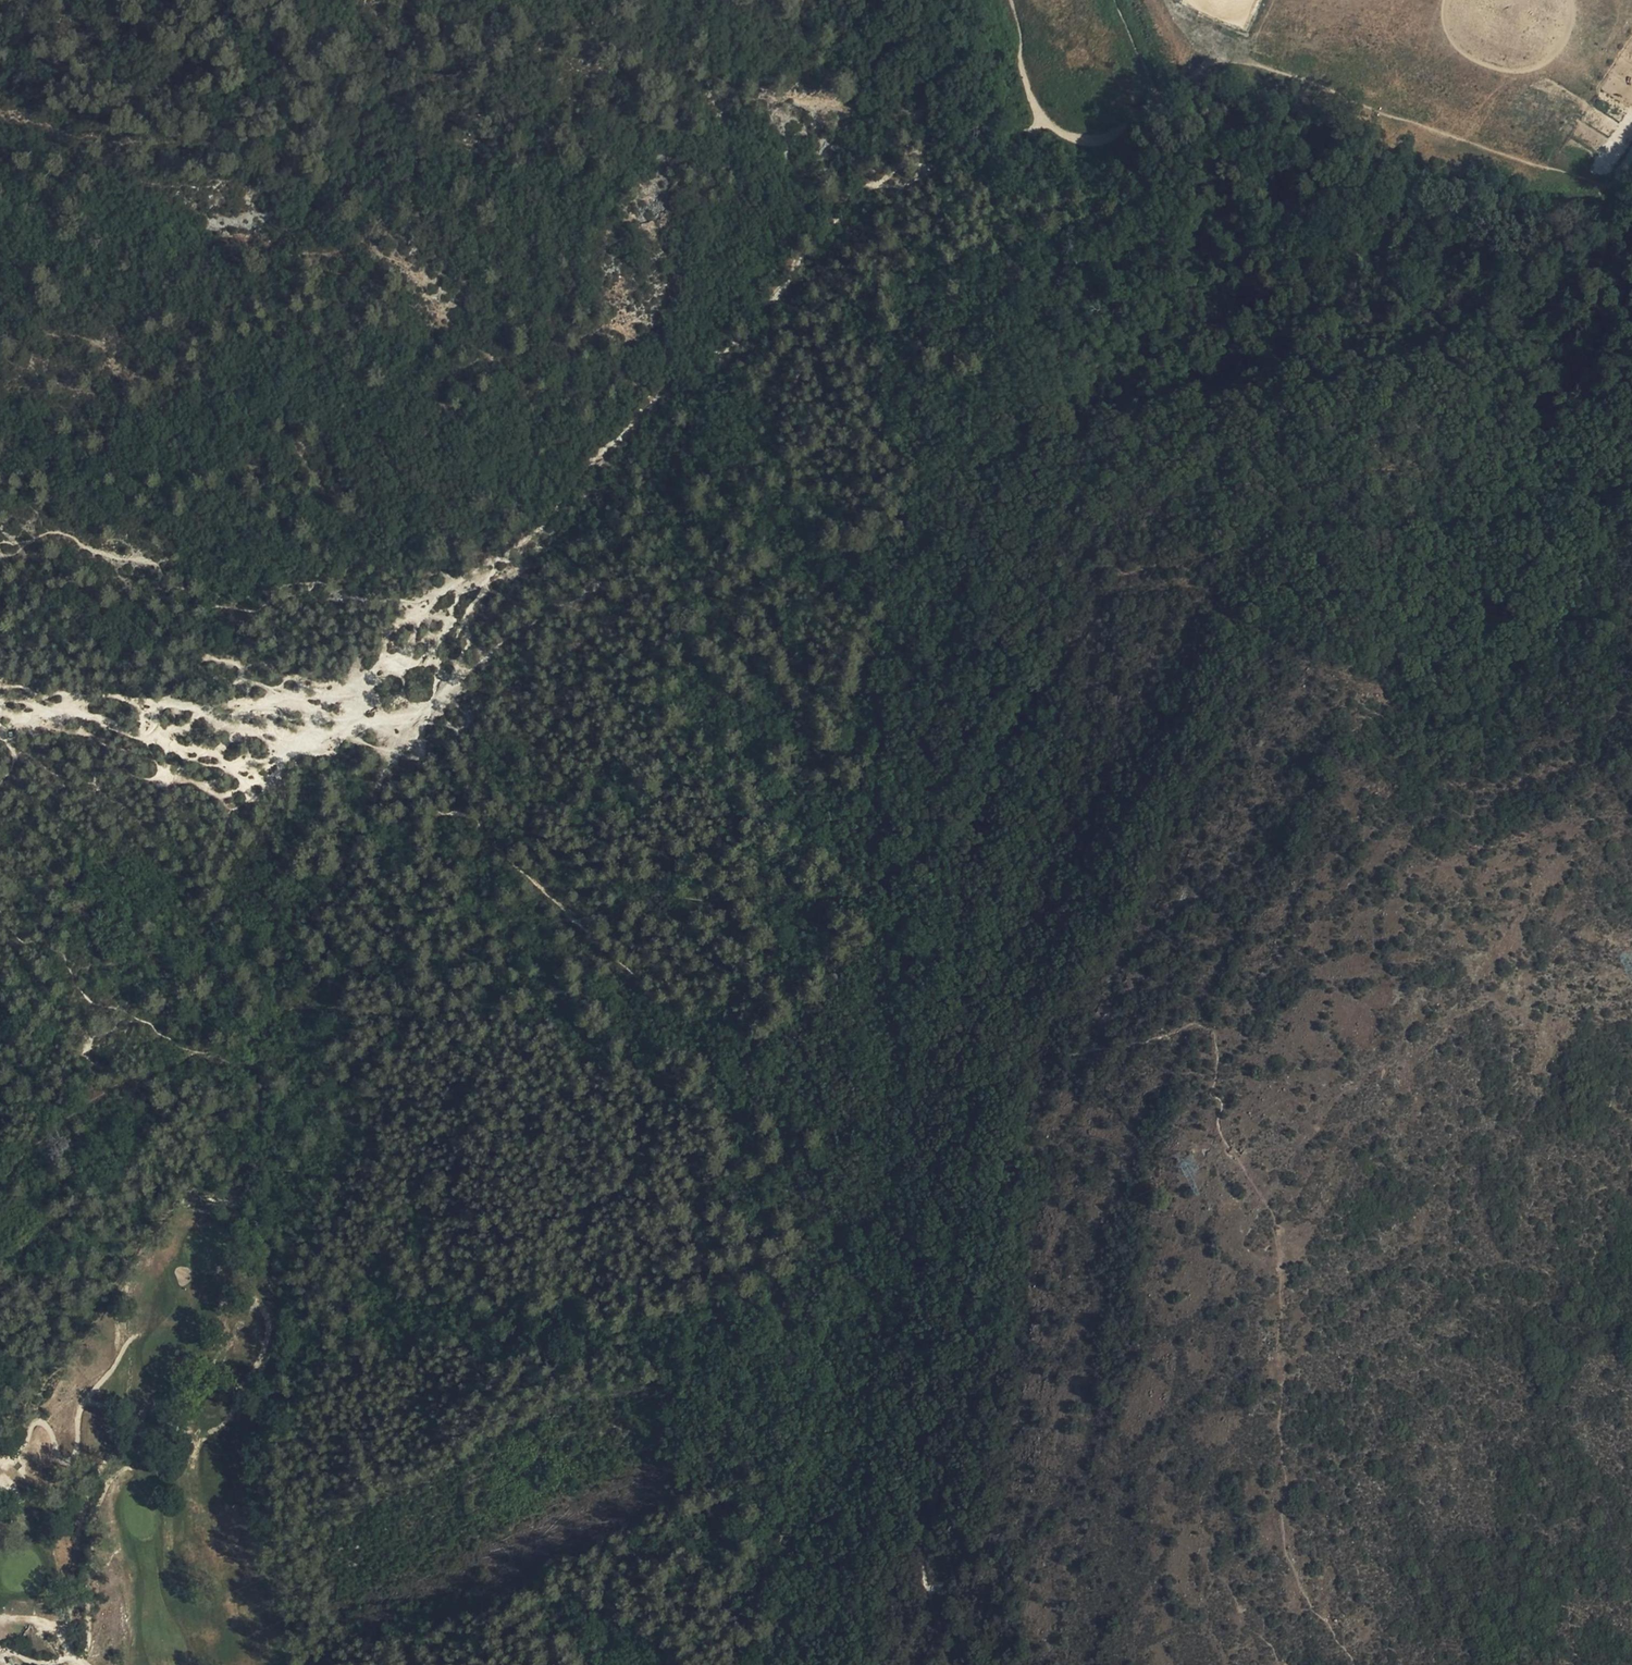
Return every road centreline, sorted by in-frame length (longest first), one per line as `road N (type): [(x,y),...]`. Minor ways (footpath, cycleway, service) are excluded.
road 1 (track): [(0,1119),(61,1120),(192,1052),(294,1015),(404,1021),(612,992),(658,999)]
road 2 (track): [(817,1212),(852,1258),(879,1341),(924,1403),(926,1565)]
road 3 (track): [(658,999),(748,1082),(769,1113),(780,1179),(817,1212)]
road 4 (track): [(1010,0),(1041,120),(1094,143),(1137,129)]

